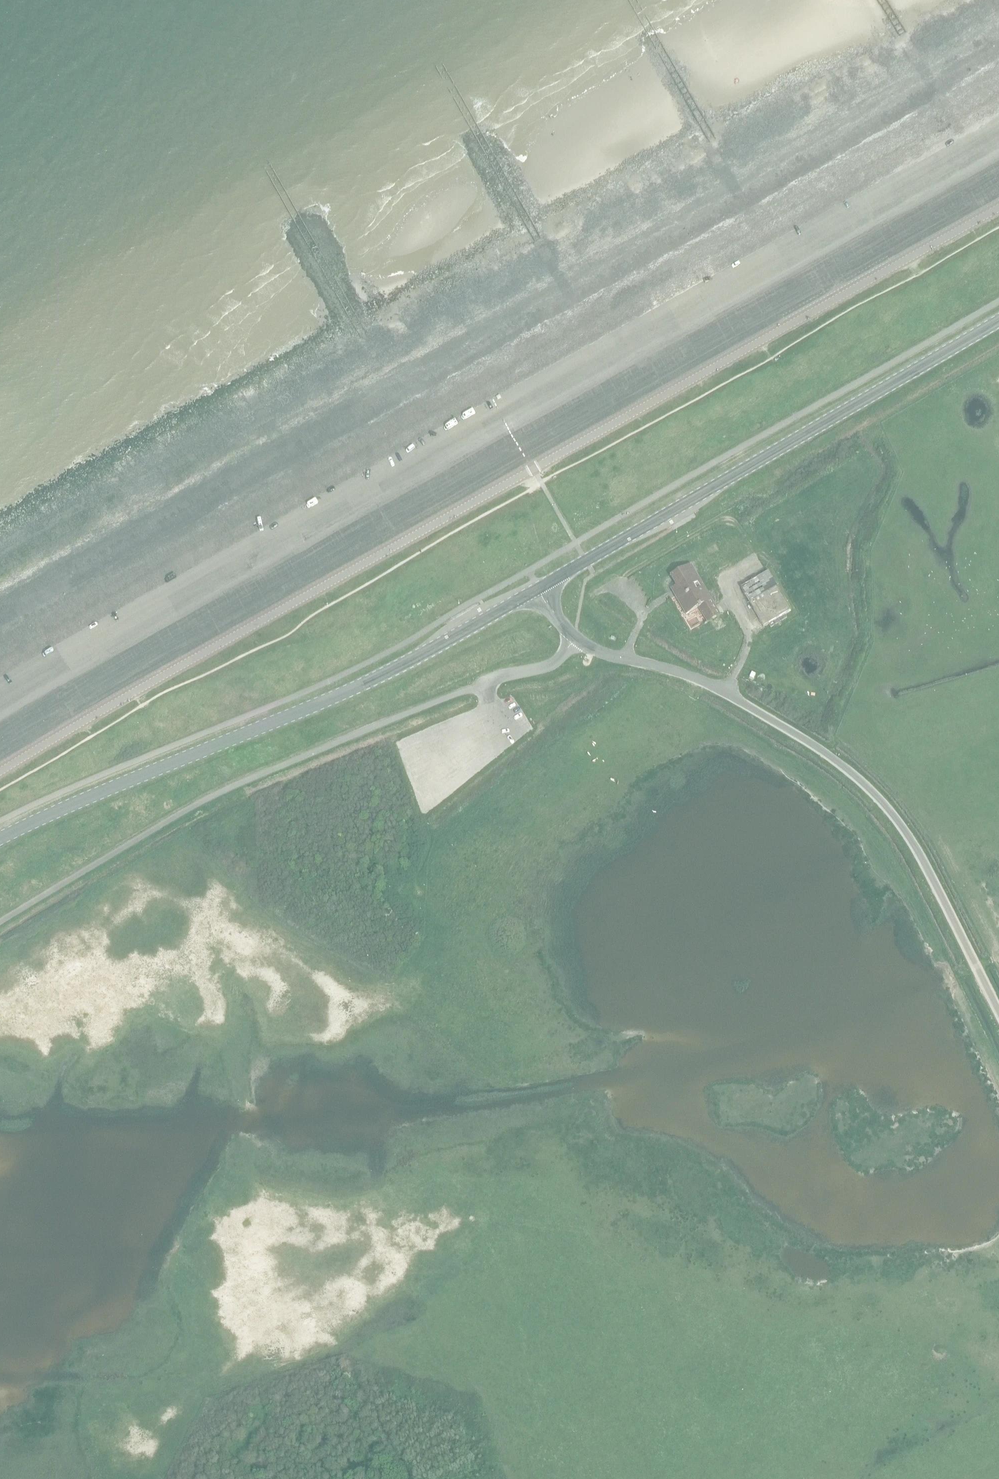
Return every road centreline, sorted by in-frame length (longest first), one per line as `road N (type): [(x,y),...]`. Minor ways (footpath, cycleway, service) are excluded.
road 1 (unclassified): [(998,203),(0,776)]
road 2 (secondary): [(0,843),(354,688),(538,587)]
road 3 (unclassified): [(998,1011),(911,837),(870,786),(724,692),(575,640)]
road 4 (secondary): [(538,587),(998,320)]

